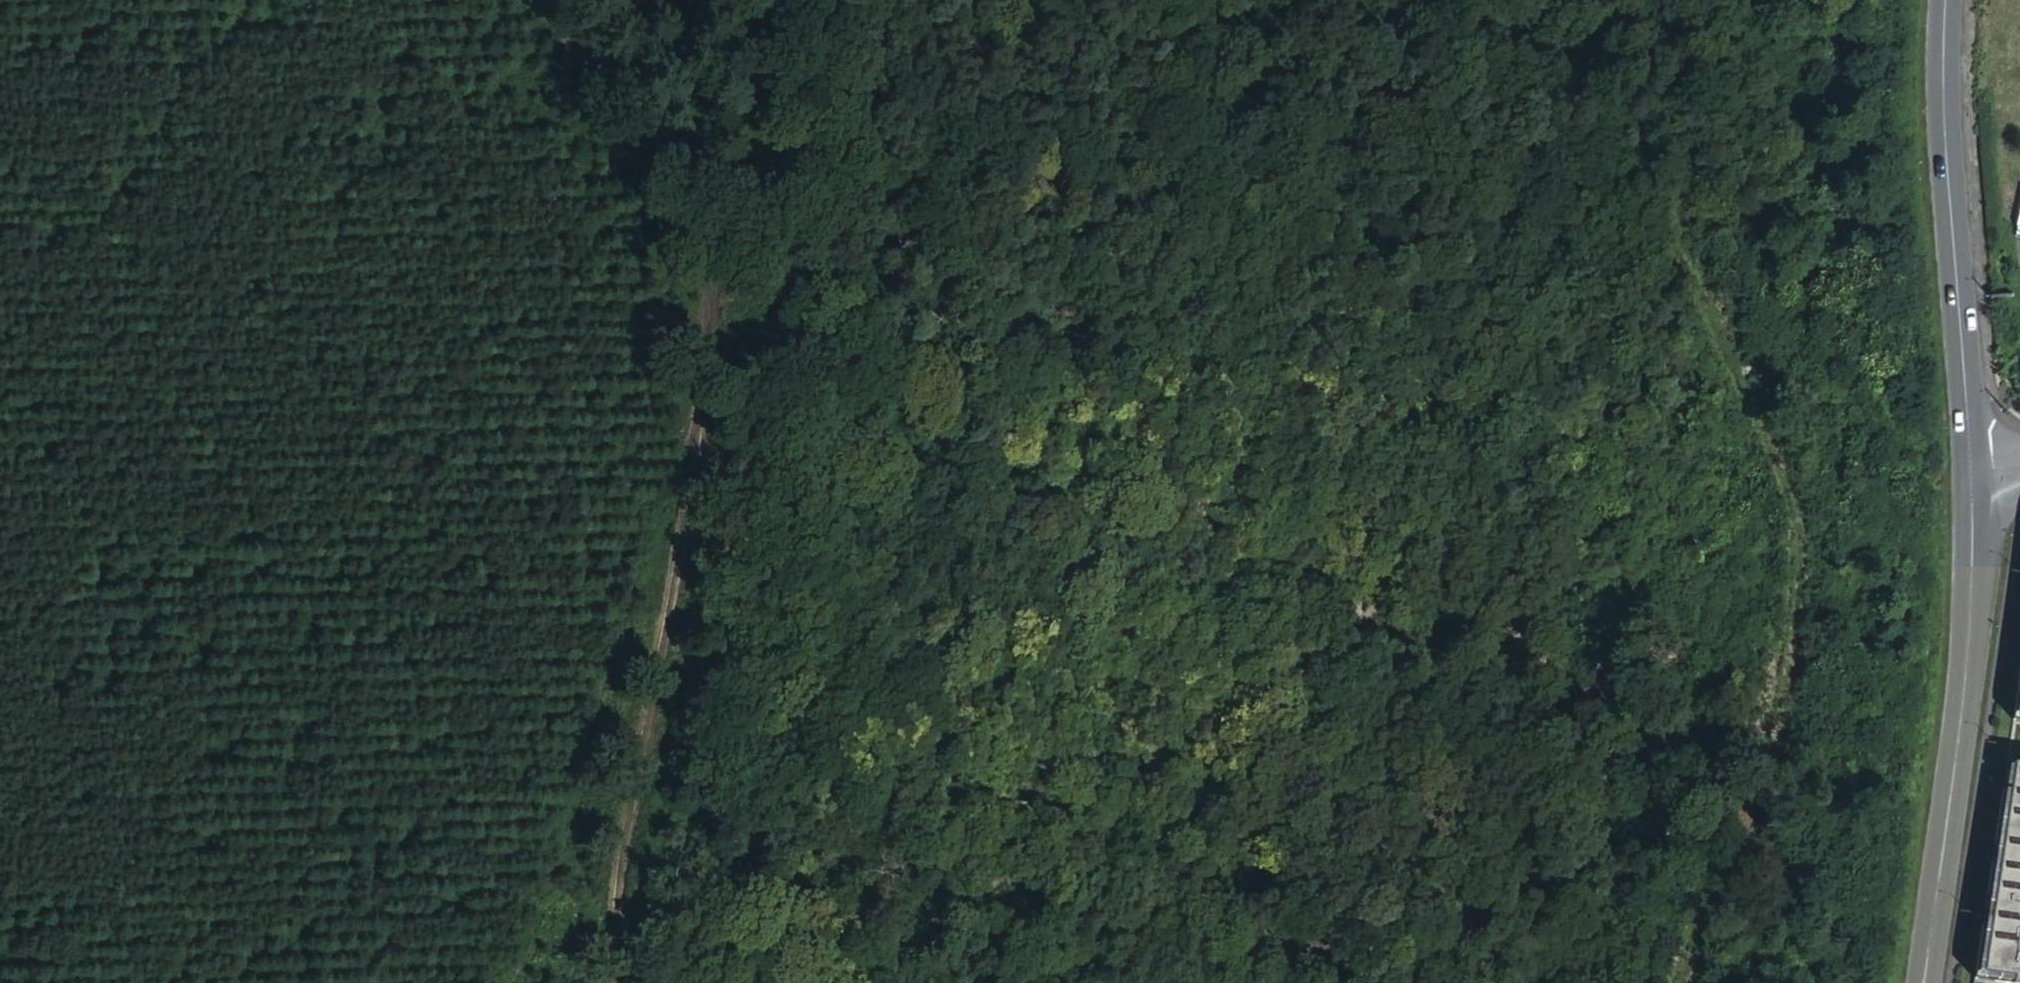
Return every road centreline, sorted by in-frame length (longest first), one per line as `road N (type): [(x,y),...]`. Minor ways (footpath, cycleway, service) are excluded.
road 1 (track): [(546,0),(564,95),(666,201),(712,284),(701,499),(679,559),(624,798),(607,982)]
road 2 (tertiary): [(1971,471),(1969,647),(1924,982)]
road 3 (tertiary): [(1946,0),(1948,160),(1971,471)]

